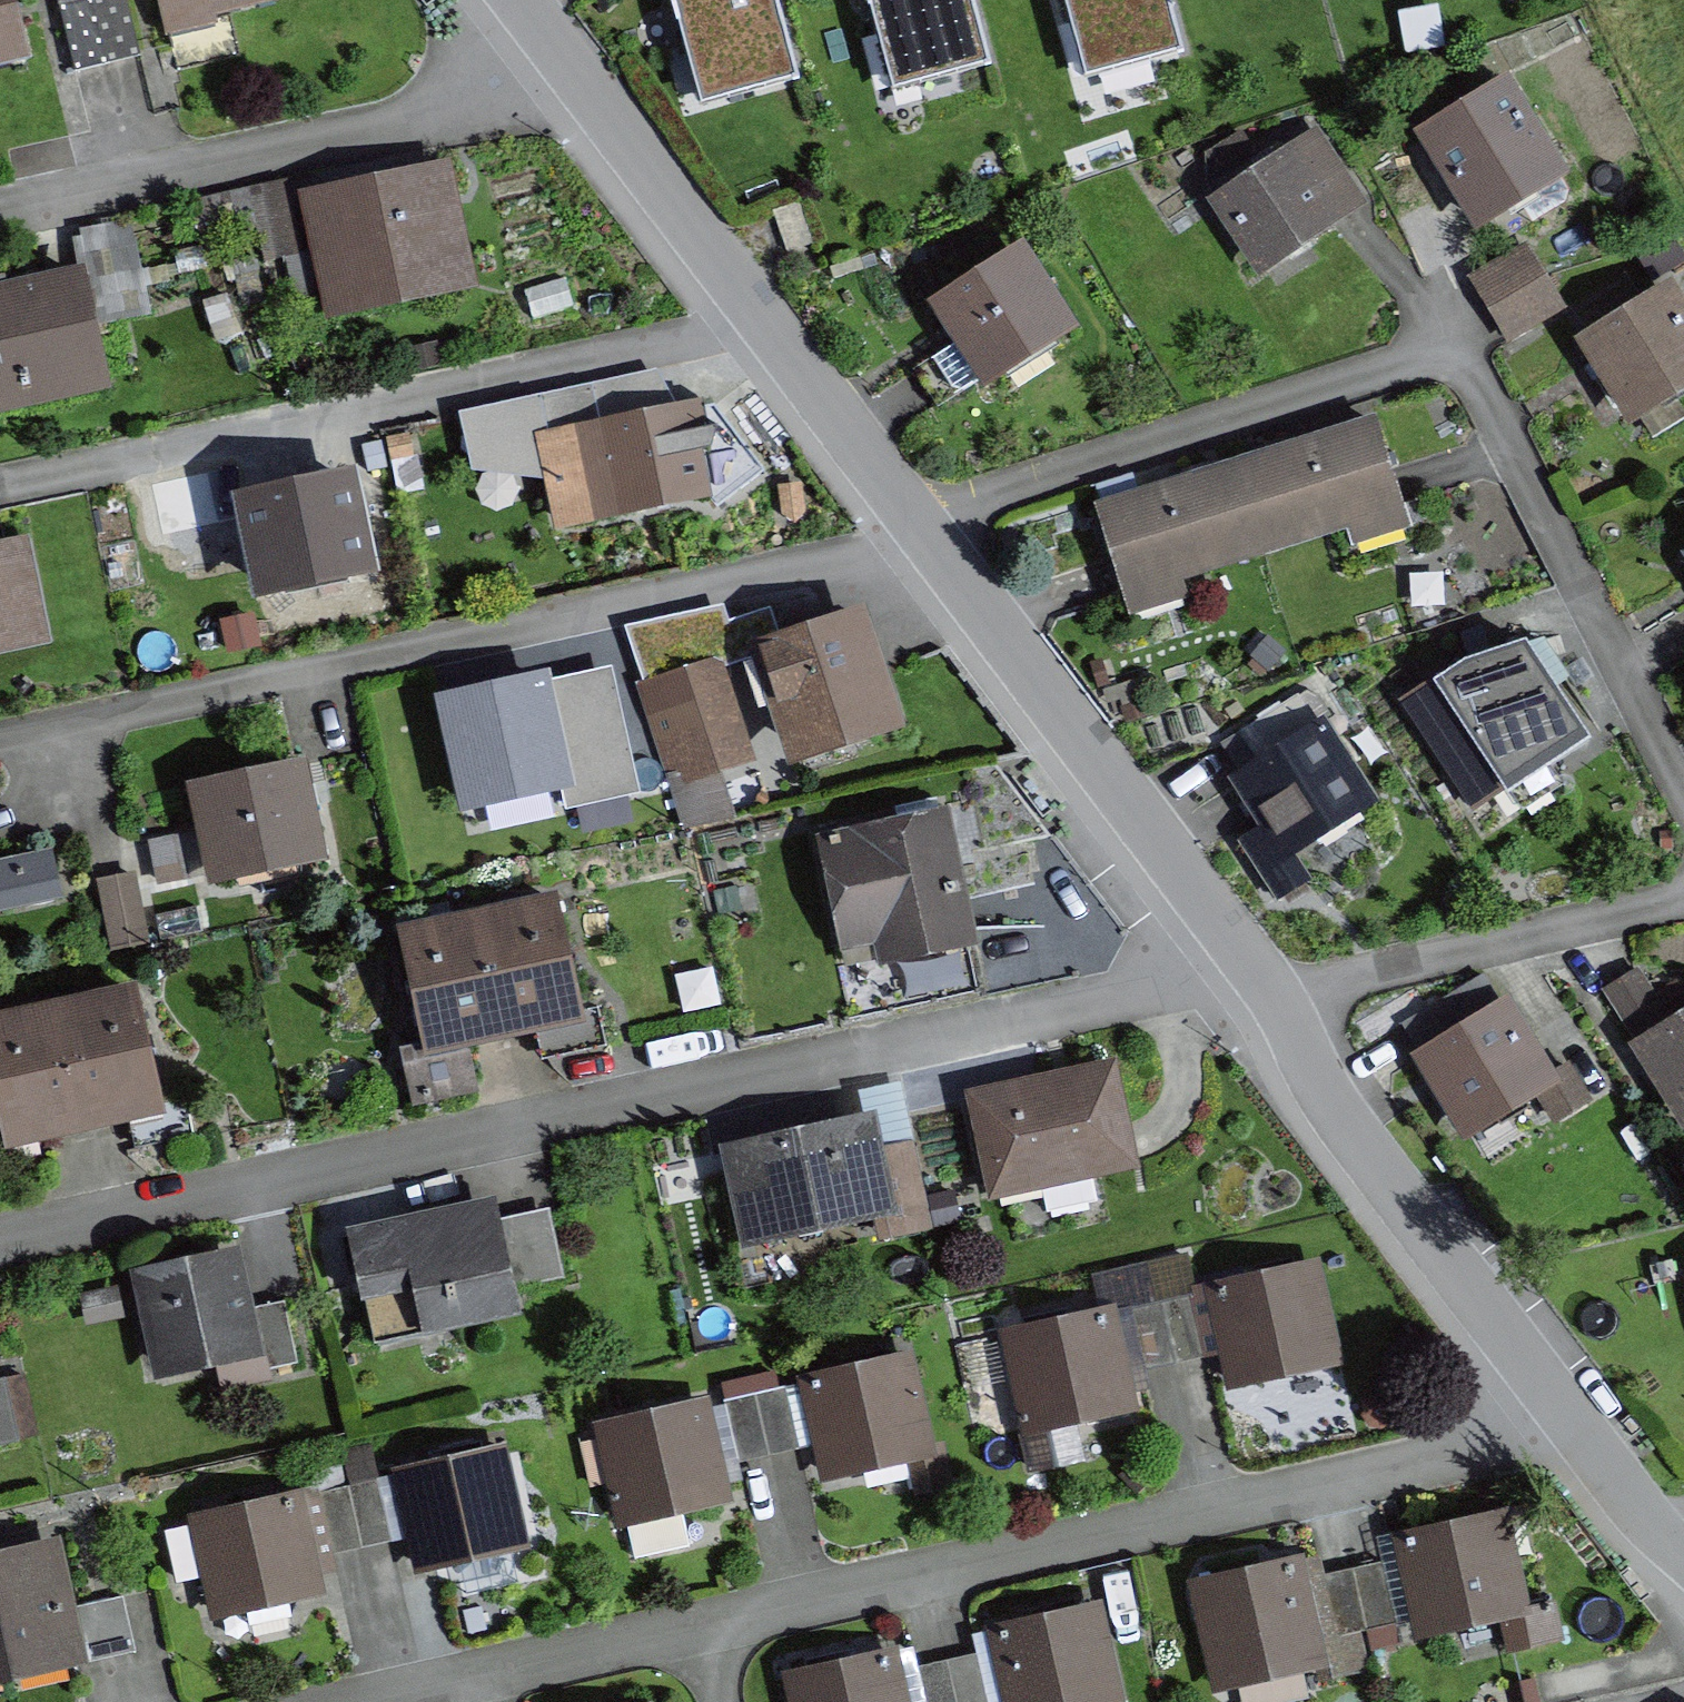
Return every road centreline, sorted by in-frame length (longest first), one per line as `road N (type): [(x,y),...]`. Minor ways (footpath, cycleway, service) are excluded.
road 1 (residential): [(1253,966),(0,1245)]
road 2 (residential): [(917,519),(1431,355),(1456,358),(1473,376),(1683,786)]
road 3 (residential): [(931,539),(0,739)]
road 4 (residential): [(1570,1418),(1382,1473),(705,1626)]
road 5 (residential): [(765,321),(0,486)]
road 6 (residential): [(583,82),(0,209)]
road 7 (residential): [(931,539),(1253,966)]
road 8 (residential): [(1274,994),(1352,1134),(1570,1418)]
road 9 (residential): [(1683,897),(1274,994)]
road 10 (residential): [(705,1626),(374,1701)]
road 11 (residential): [(583,82),(765,321)]
road 12 (residential): [(765,321),(917,519)]
road 13 (residential): [(1570,1418),(1656,1528)]

